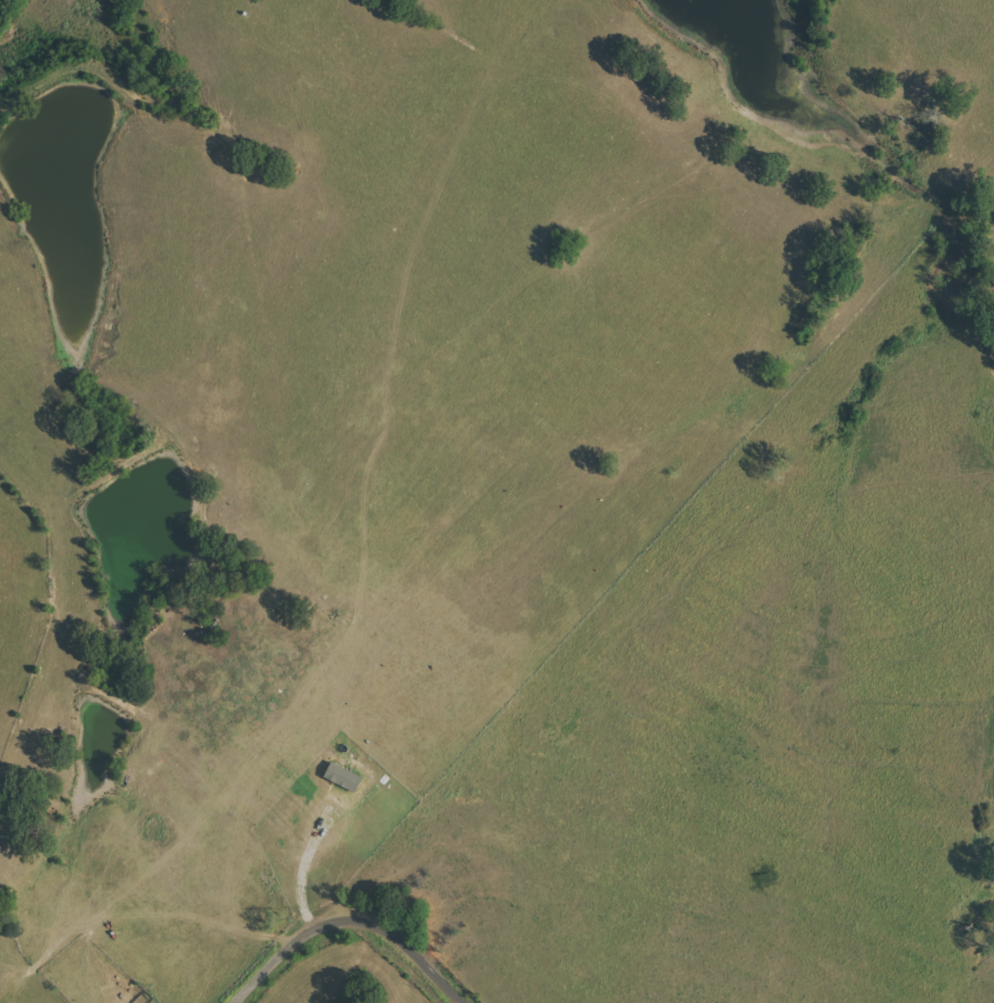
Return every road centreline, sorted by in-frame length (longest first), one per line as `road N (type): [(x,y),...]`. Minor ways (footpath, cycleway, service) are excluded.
road 1 (residential): [(466,1002),(378,973),(297,993),(286,1002)]

